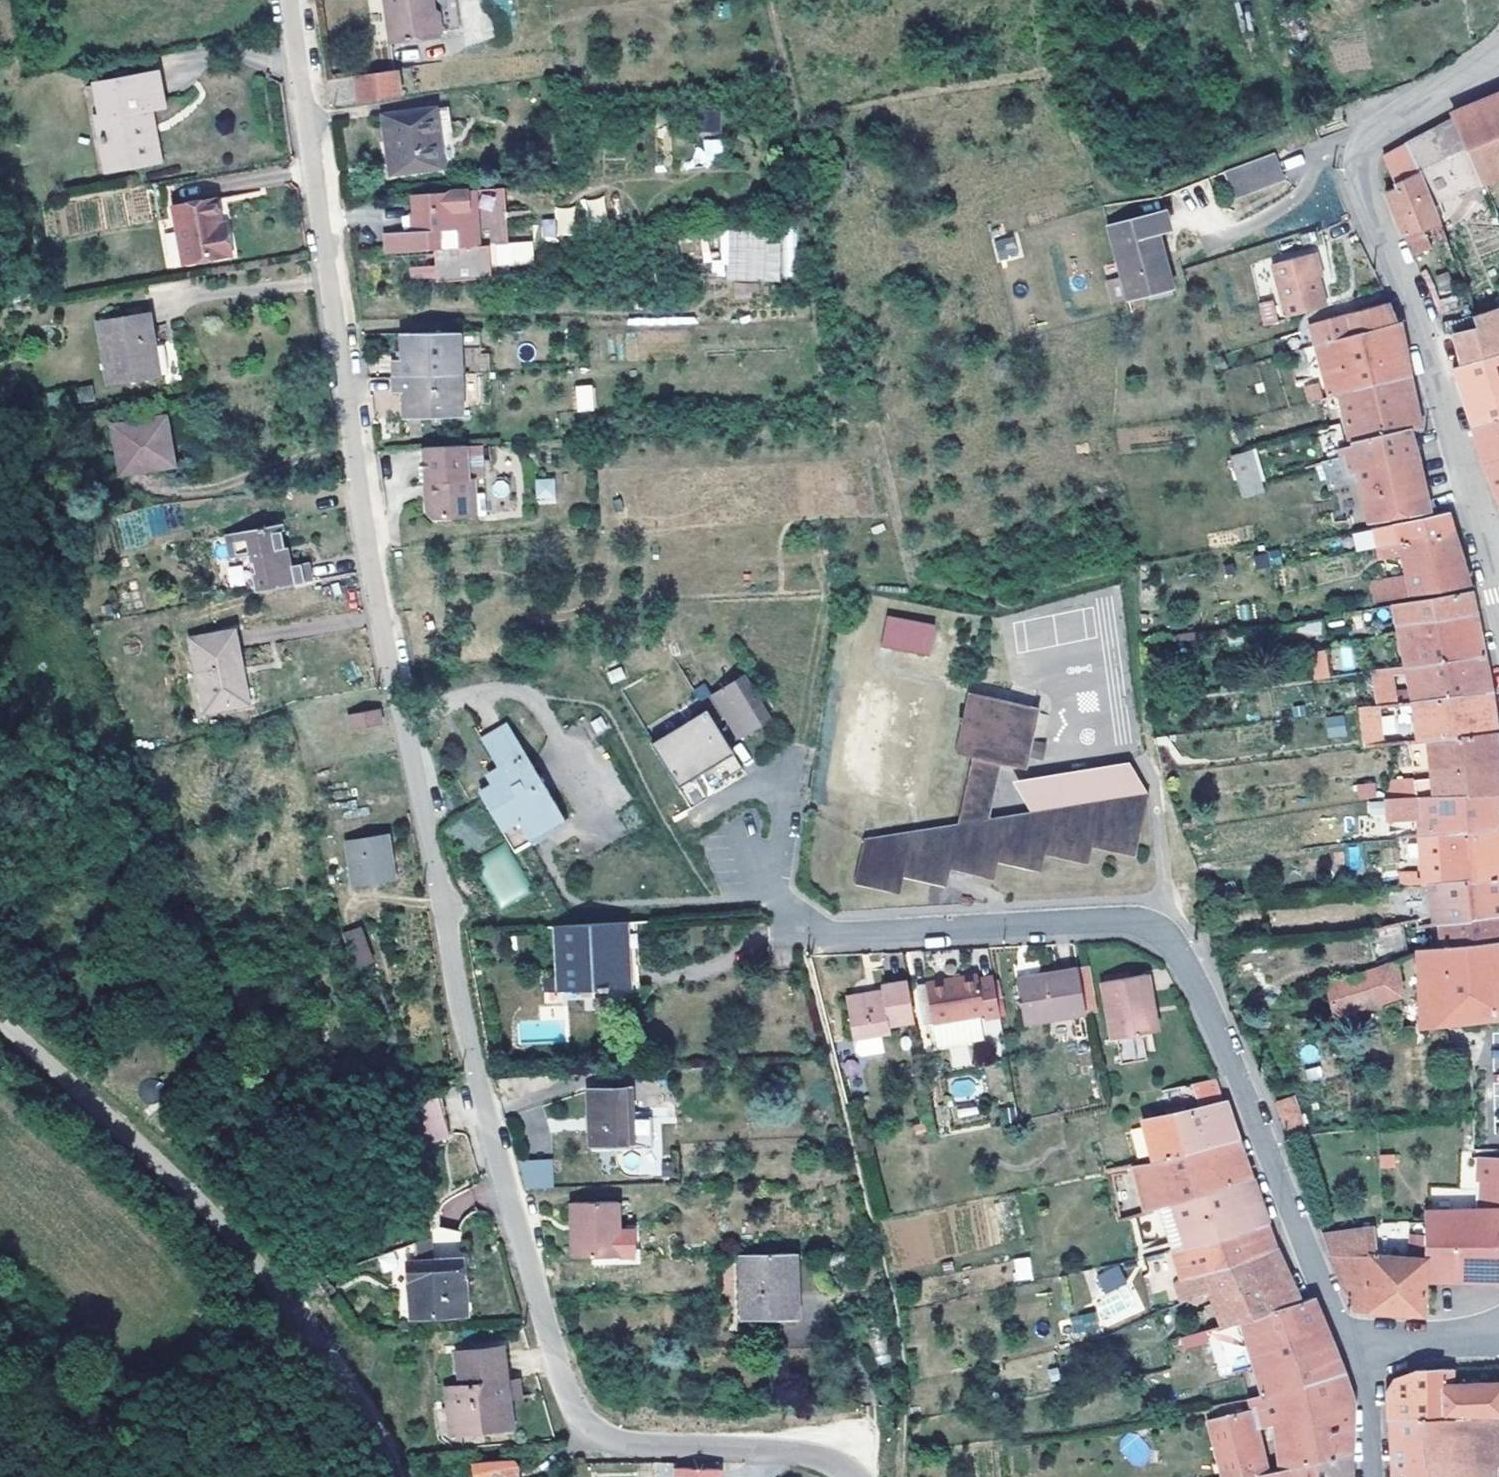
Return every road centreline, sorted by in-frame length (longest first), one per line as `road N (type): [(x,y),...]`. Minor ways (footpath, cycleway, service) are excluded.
road 1 (residential): [(847,1476),(816,1460),(637,1453),(596,1436),(565,1397),(455,987),(366,547),(287,0)]
road 2 (residential): [(1355,1351),(1215,1029),(1164,935),(1121,919),(834,935),(816,930),(768,887),(778,795),(753,785),(697,815)]
road 3 (tertiary): [(1498,606),(1432,359),(1359,161),(1370,143),(1498,46)]
road 4 (track): [(358,1391),(271,1271),(0,1017)]
road 5 (unclassified): [(1498,1333),(1355,1351)]
road 6 (residential): [(1355,1351),(1370,1408),(1372,1476)]

